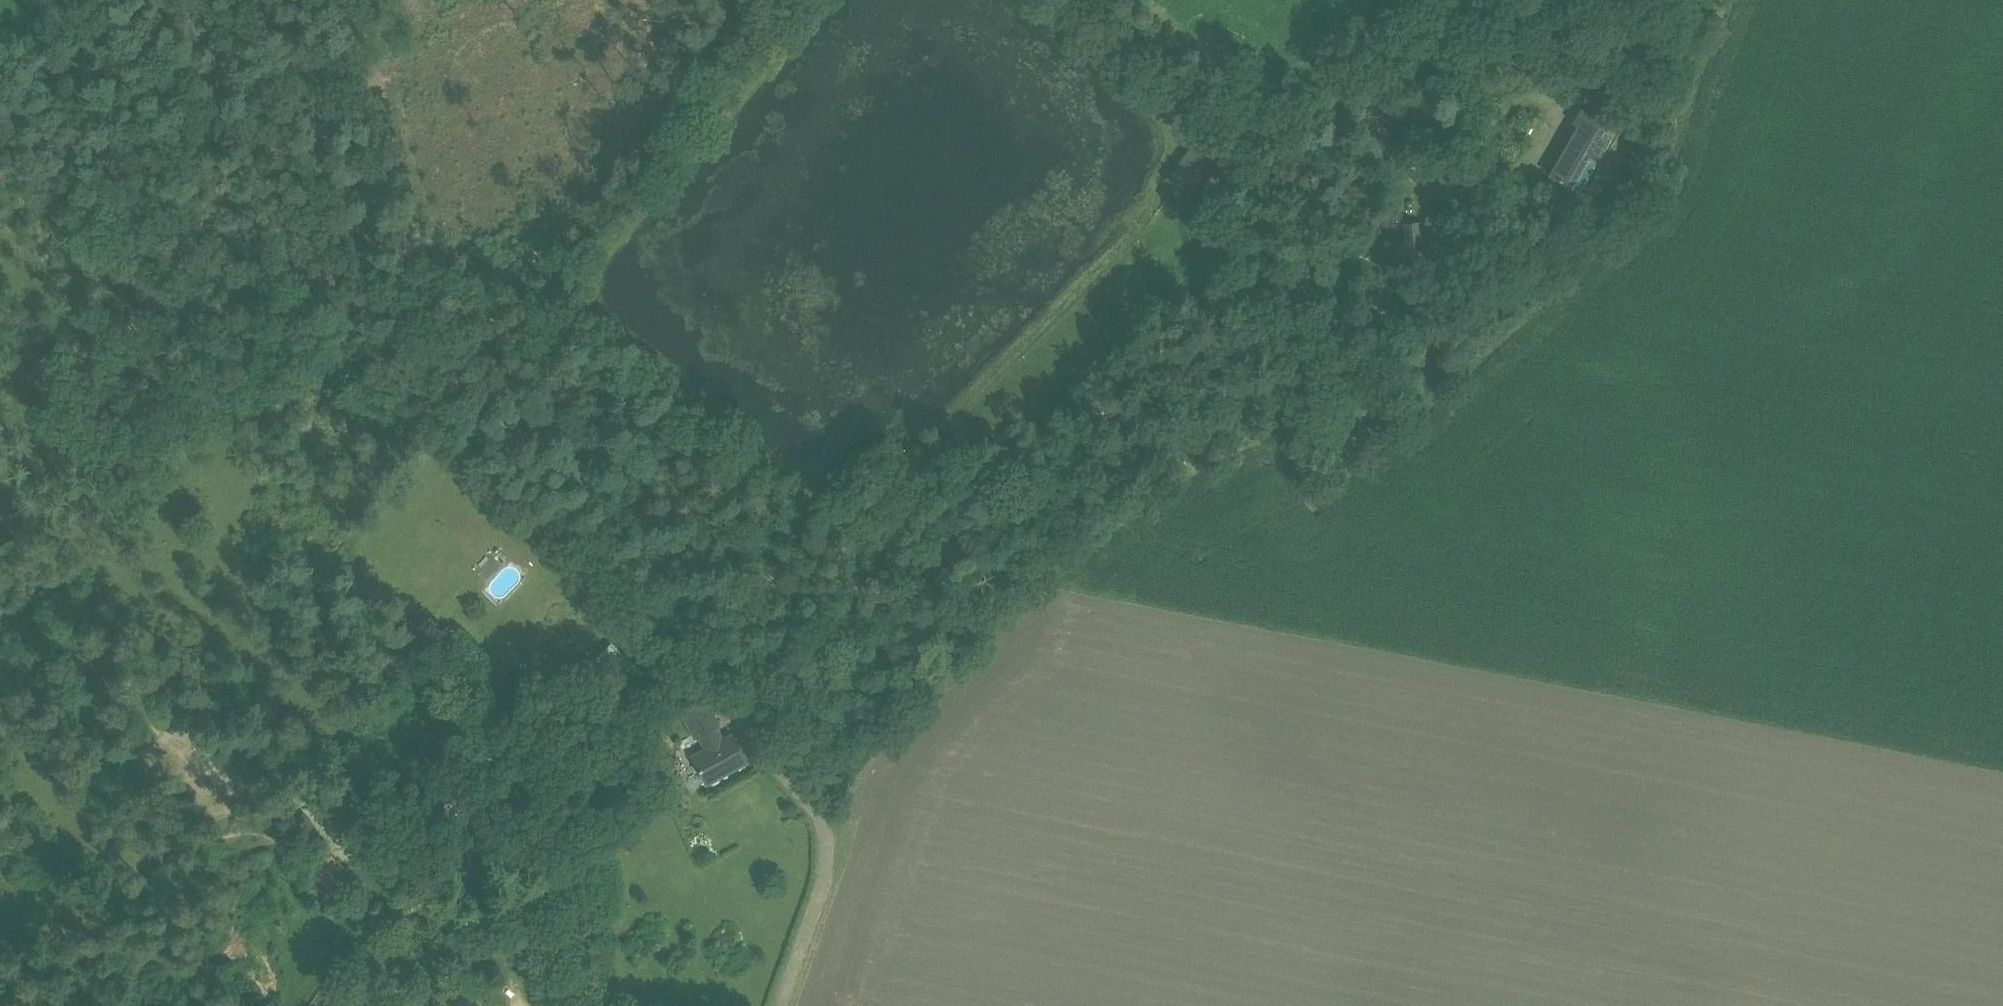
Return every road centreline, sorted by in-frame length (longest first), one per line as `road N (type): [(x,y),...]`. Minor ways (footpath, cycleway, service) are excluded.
road 1 (track): [(1392,0),(1200,216)]

